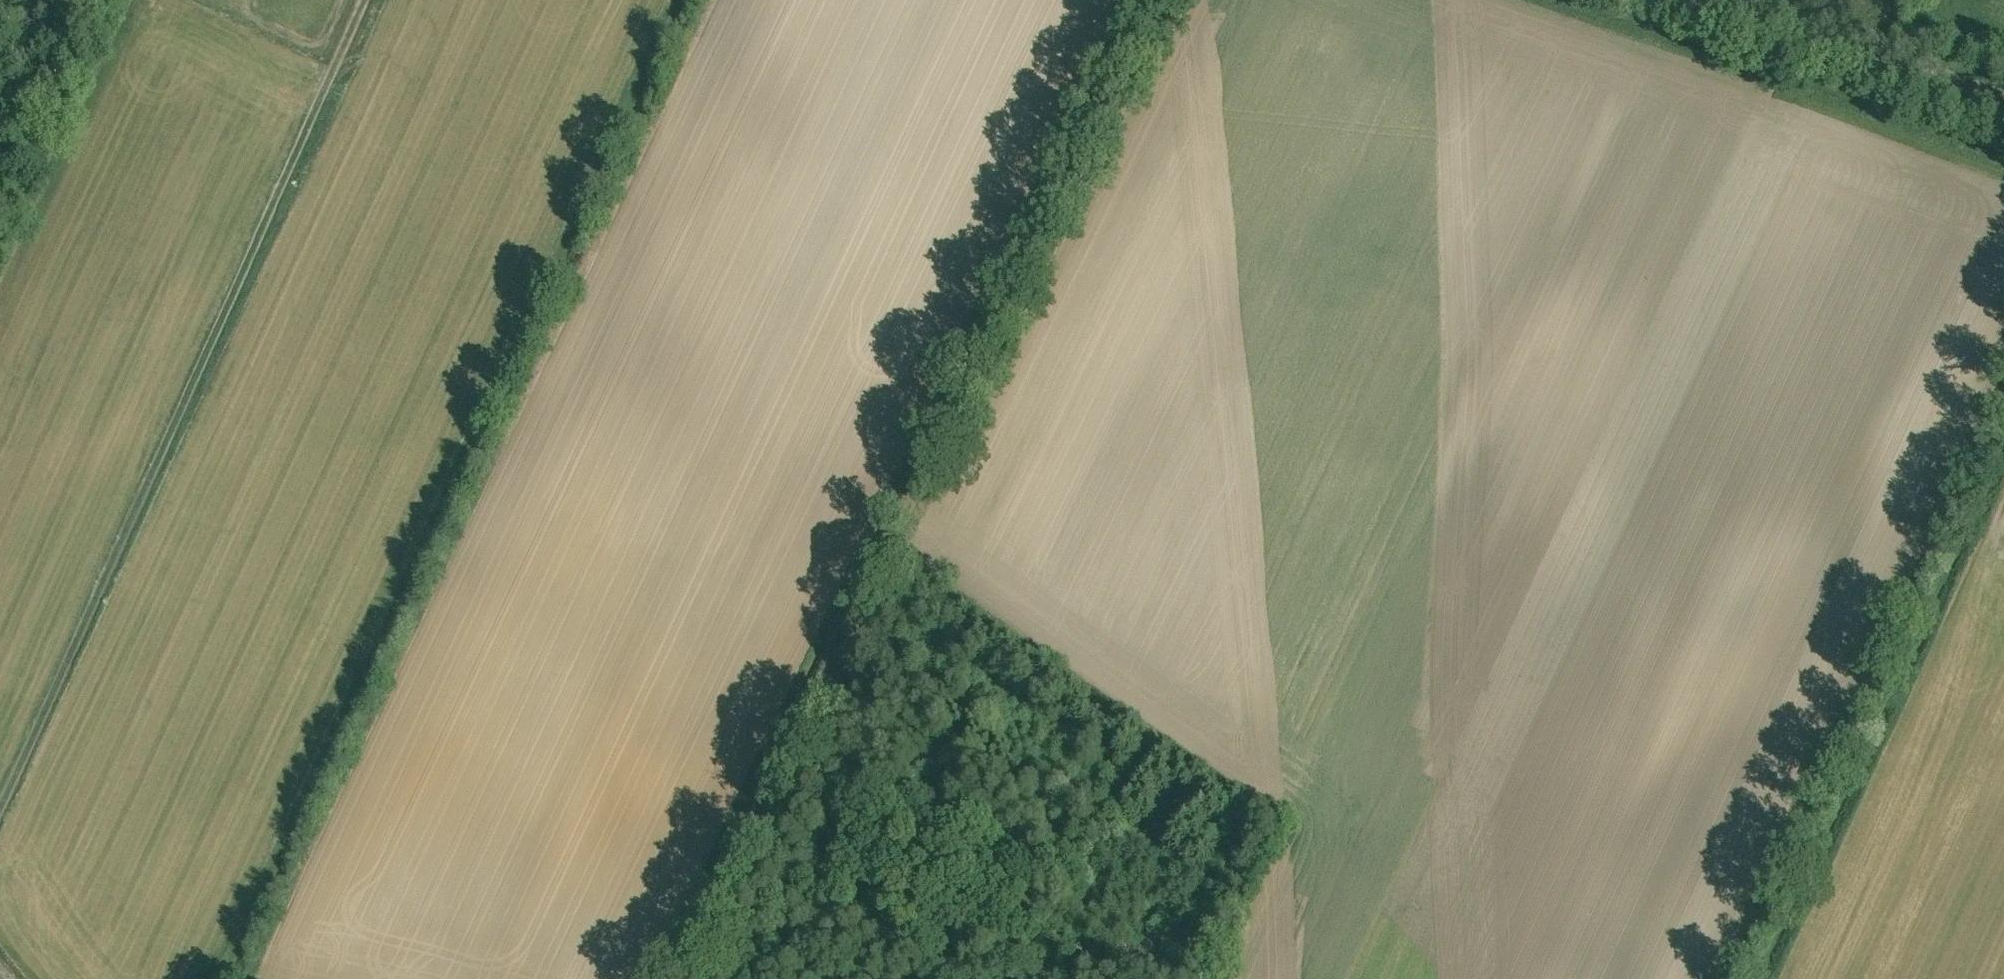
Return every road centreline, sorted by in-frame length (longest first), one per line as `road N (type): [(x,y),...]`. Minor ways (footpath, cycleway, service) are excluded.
road 1 (track): [(364,0),(0,816)]
road 2 (unclassified): [(1733,0),(2003,97)]

